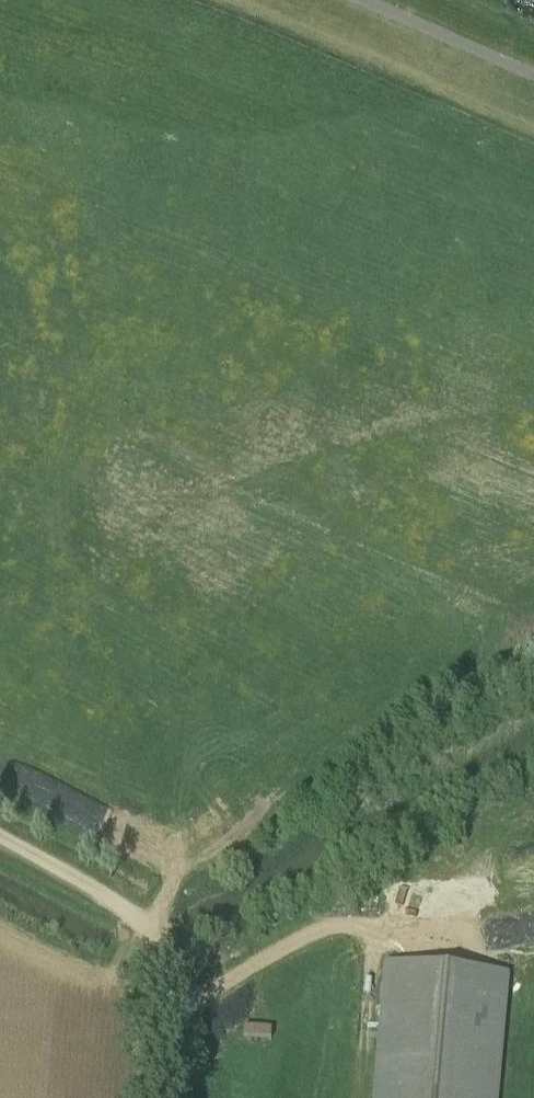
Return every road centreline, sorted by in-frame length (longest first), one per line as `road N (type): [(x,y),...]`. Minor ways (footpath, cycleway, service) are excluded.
road 1 (track): [(0,836),(127,904),(183,997)]
road 2 (unclassified): [(533,74),(367,0)]

